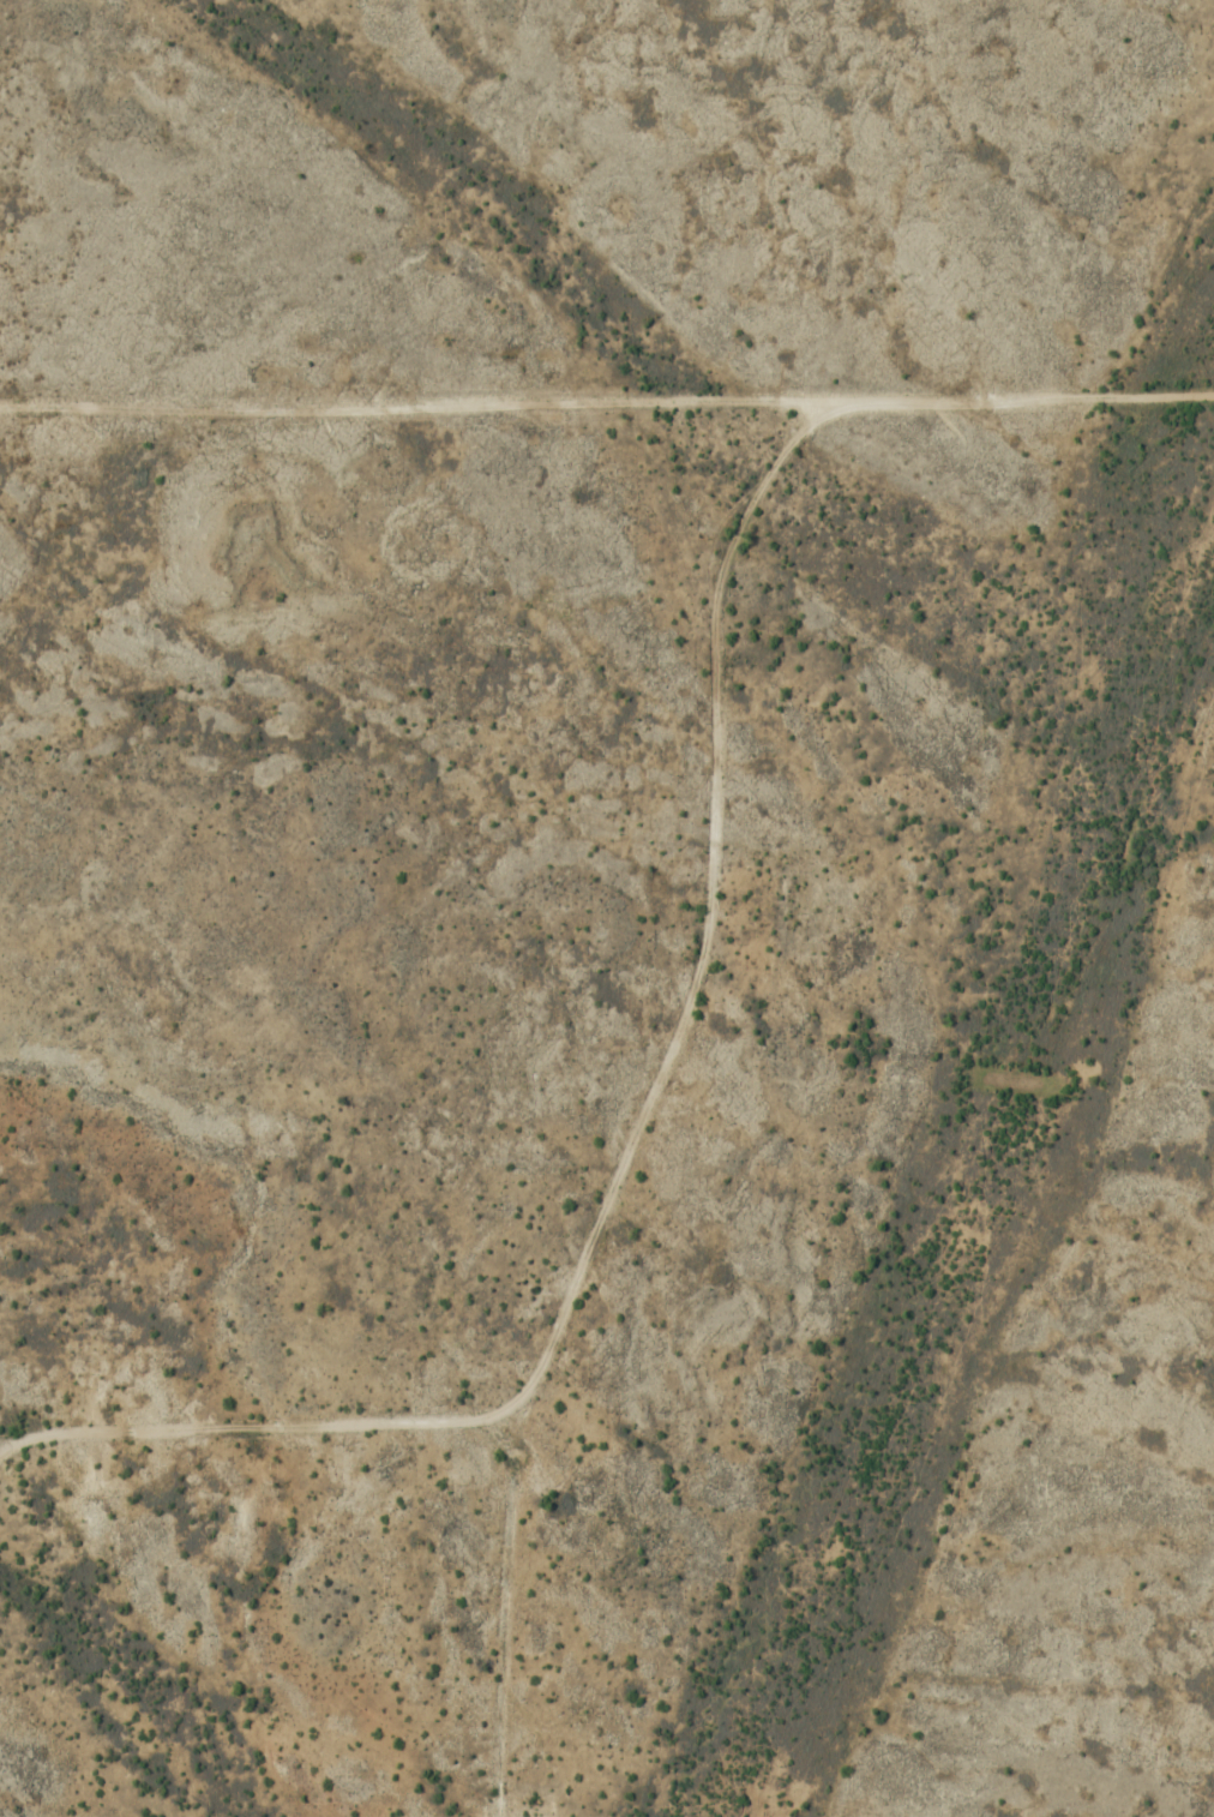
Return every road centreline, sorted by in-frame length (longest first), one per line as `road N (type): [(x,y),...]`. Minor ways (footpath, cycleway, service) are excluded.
road 1 (residential): [(0,1440),(80,1425),(121,1377),(146,1381),(161,1413),(184,1426),(486,1419),(516,1410),(561,1321),(698,989),(719,844),(722,583),(744,516),(775,462),(841,398)]
road 2 (residential): [(1213,391),(954,401),(594,396),(0,405)]

